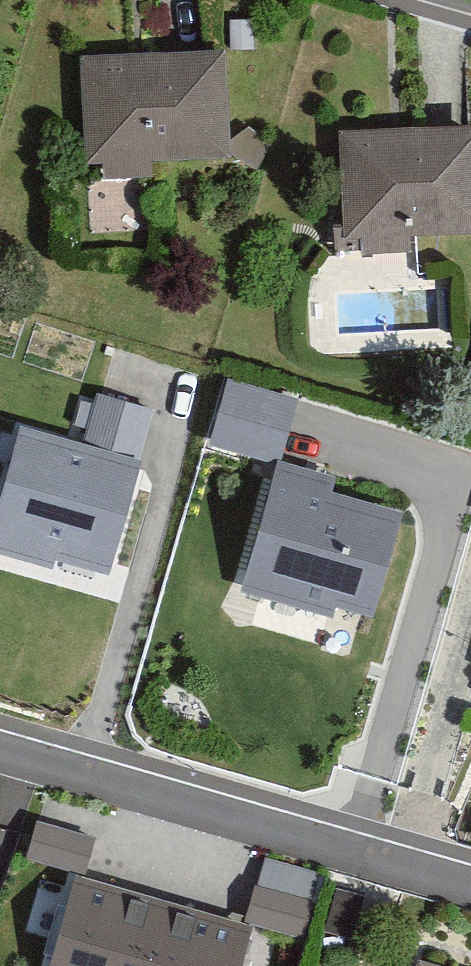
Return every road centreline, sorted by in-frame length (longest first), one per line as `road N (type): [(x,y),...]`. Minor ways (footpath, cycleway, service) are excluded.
road 1 (residential): [(0,745),(470,881)]

